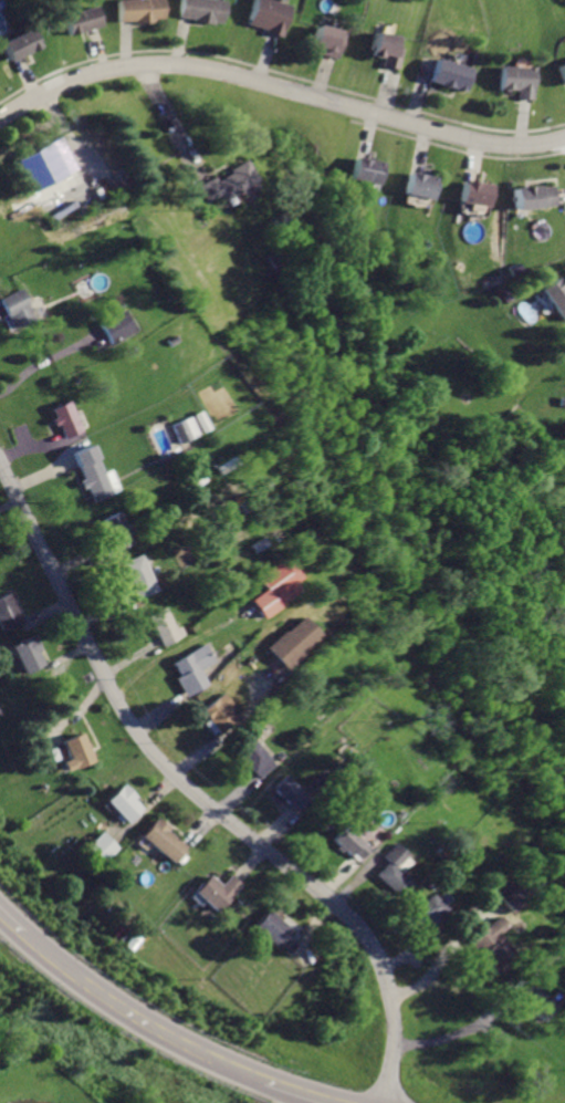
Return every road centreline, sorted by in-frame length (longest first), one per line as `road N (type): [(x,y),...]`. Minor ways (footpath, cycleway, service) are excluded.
road 1 (residential): [(0,462),(85,639),(149,748),(350,917),(374,947),(396,1021),(385,1102)]
road 2 (residential): [(0,119),(77,77),(167,64),(470,138),(510,145),(564,139)]
road 3 (secondary): [(19,930),(133,1014),(263,1081)]

